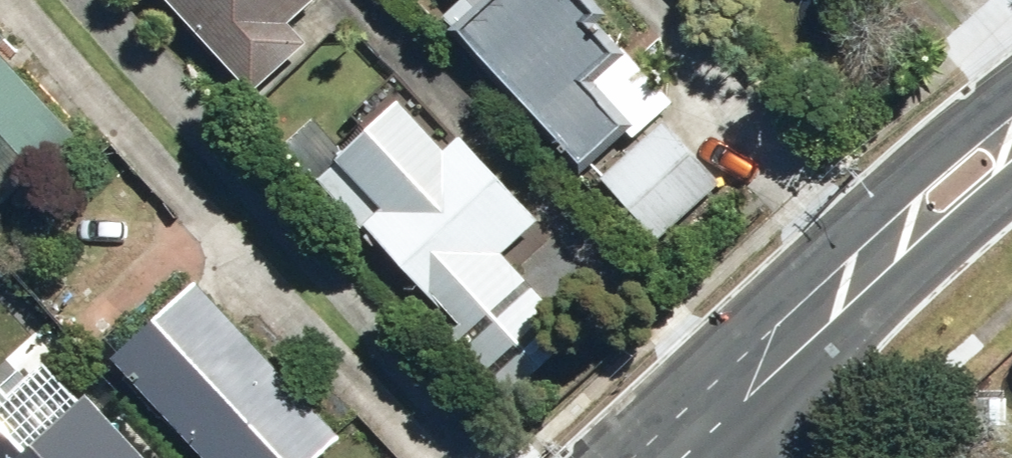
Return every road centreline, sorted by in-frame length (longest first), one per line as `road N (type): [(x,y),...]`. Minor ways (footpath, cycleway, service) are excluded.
road 1 (tertiary): [(1011,142),(699,419)]

